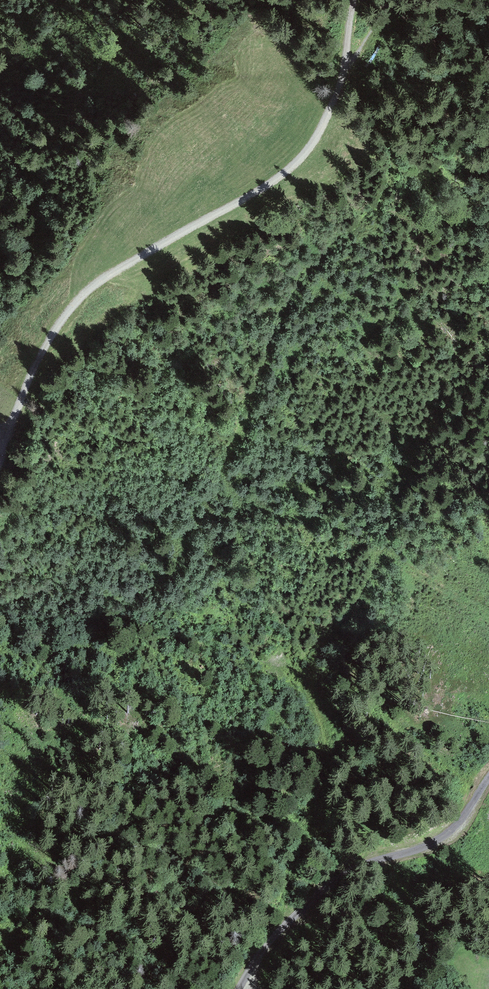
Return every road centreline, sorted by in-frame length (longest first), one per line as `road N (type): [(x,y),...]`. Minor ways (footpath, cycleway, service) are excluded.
road 1 (track): [(346,66),(382,116),(393,152),(389,188),(291,297),(226,471),(242,504),(330,520),(372,539),(380,556),(309,675),(328,777),(316,836),(293,878),(286,927)]
road 2 (track): [(4,436),(44,348),(75,304),(102,280),(288,171),(315,139),(346,66)]
road 3 (track): [(488,779),(439,842),(338,879),(268,944),(240,988)]

